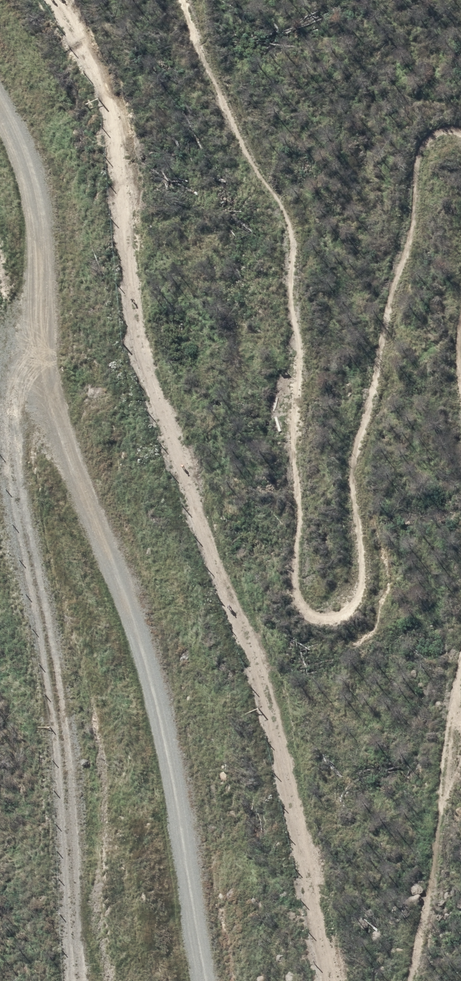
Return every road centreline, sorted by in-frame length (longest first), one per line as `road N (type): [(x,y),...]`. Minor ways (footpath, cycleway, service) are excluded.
road 1 (track): [(0,185),(26,242),(33,354),(88,496),(143,598),(187,801),(213,980)]
road 2 (track): [(62,980),(8,512),(16,420),(33,354)]

